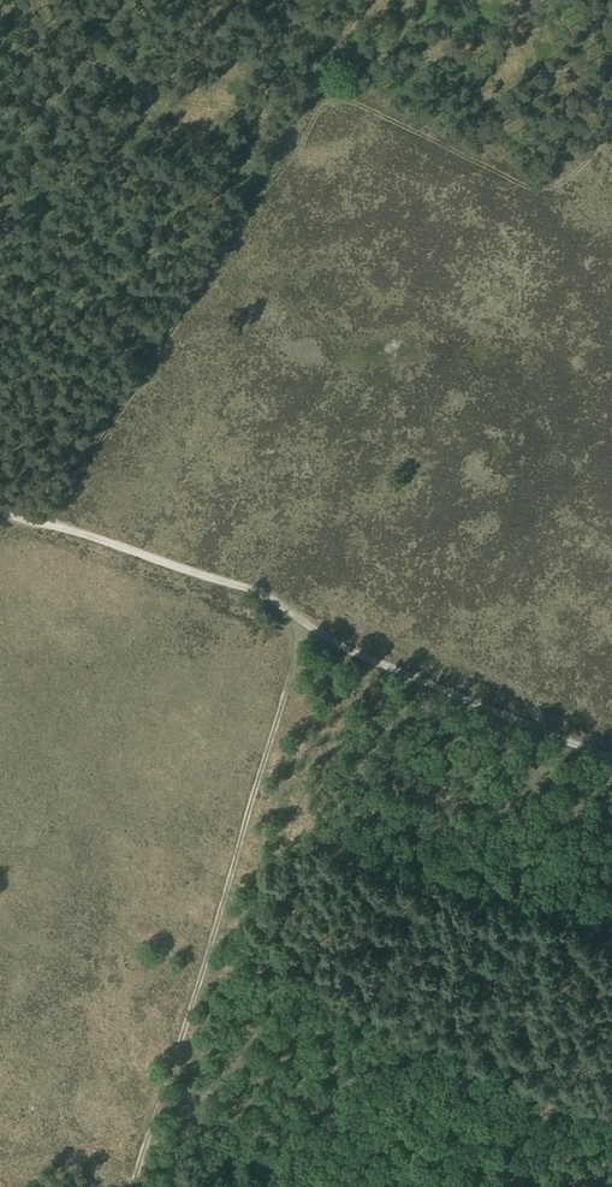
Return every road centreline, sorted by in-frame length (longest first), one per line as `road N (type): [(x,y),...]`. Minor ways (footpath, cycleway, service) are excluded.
road 1 (track): [(611,760),(326,643),(248,589),(0,512)]
road 2 (track): [(134,1186),(289,683),(299,624)]
road 3 (track): [(315,101),(308,133),(41,523)]
road 4 (track): [(315,101),(345,100),(540,192),(572,174),(611,113)]
road 5 (track): [(0,25),(178,97),(272,114),(315,101)]

